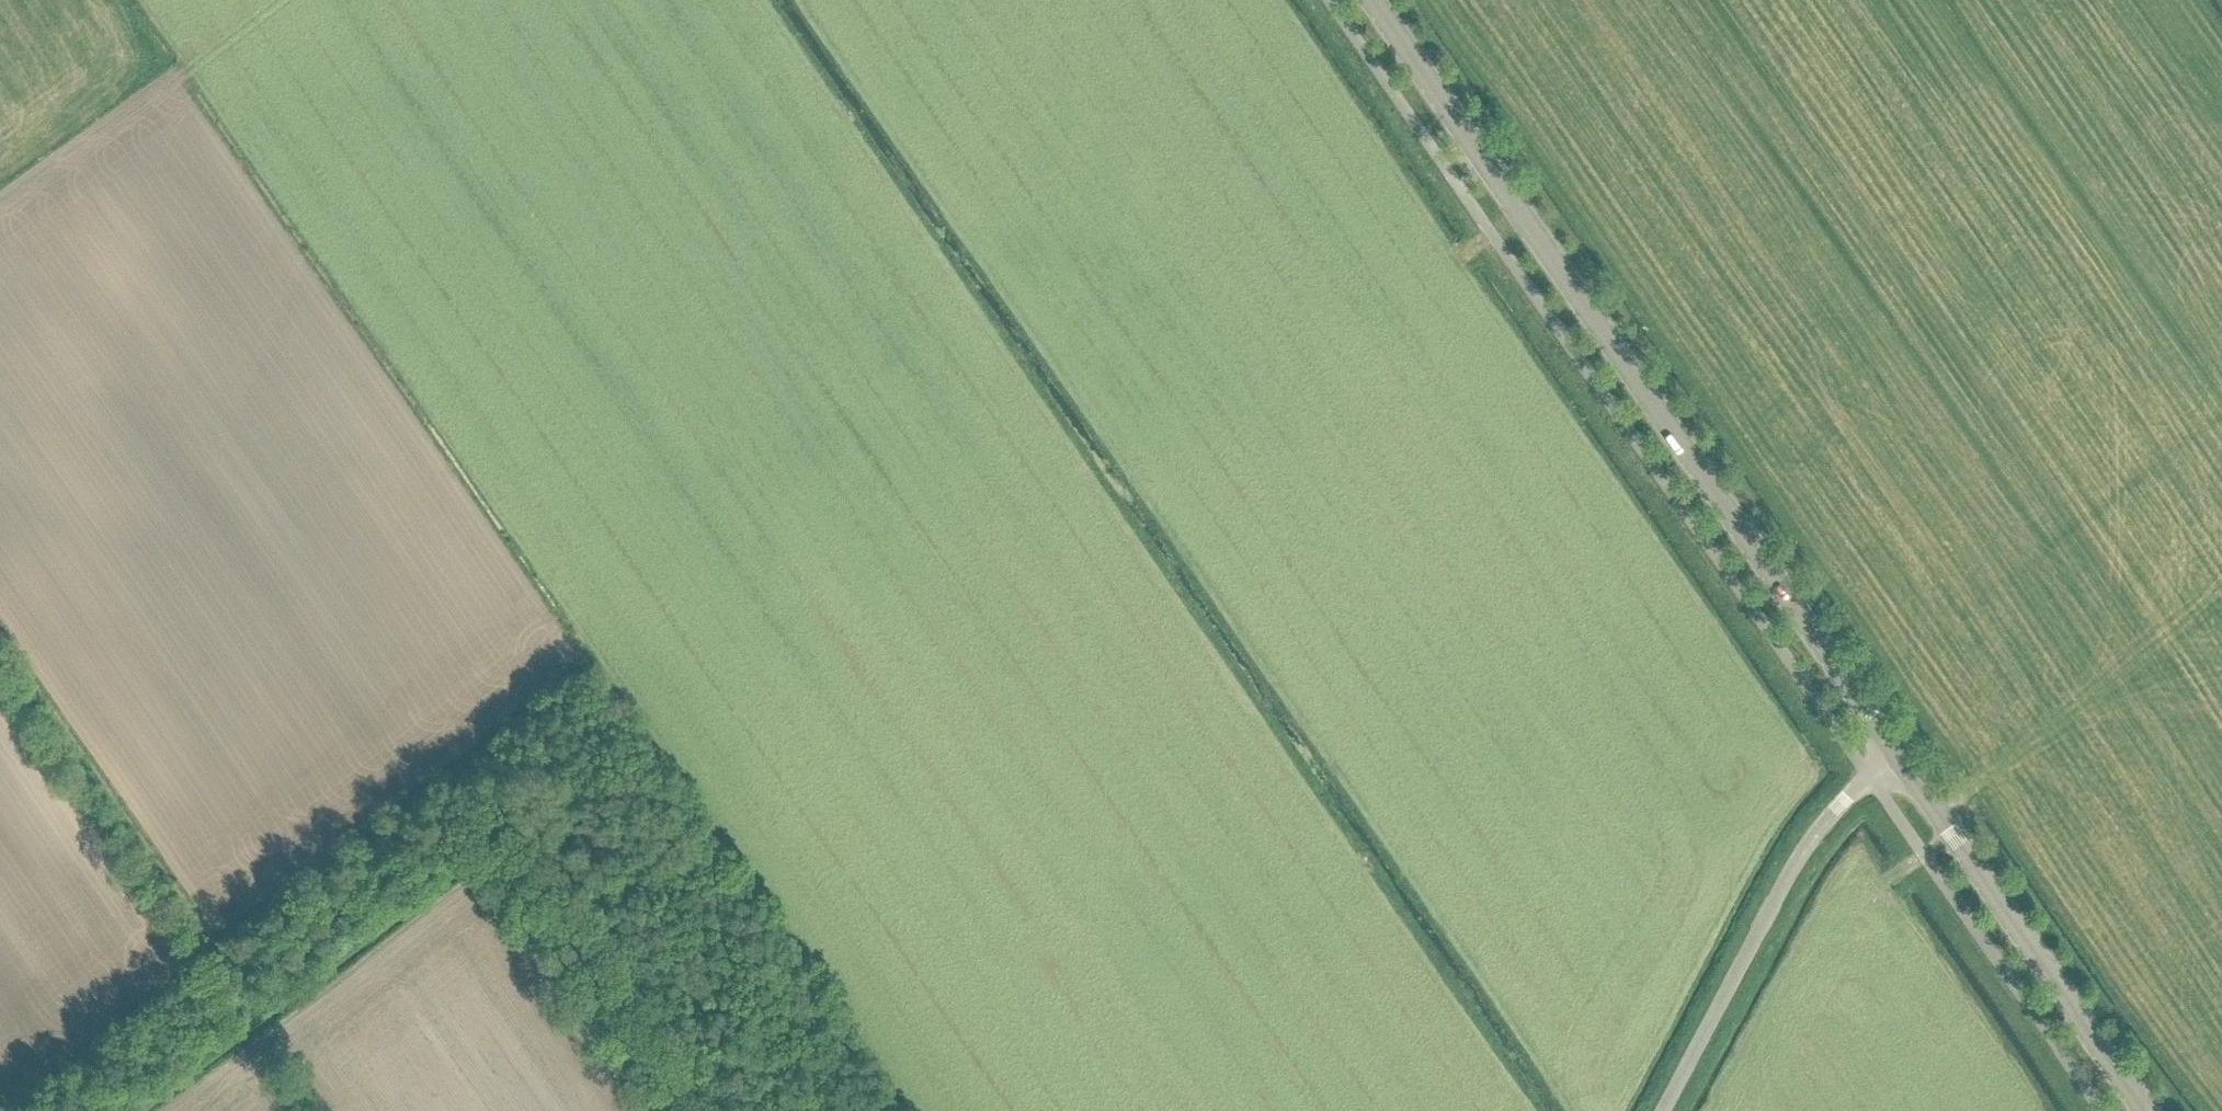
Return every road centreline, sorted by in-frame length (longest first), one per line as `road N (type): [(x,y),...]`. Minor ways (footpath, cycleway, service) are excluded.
road 1 (tertiary): [(1897,755),(1372,0)]
road 2 (tertiary): [(2147,1110),(1897,755)]
road 3 (unclassified): [(1661,1110),(1788,871),(1834,808),(1897,755)]

